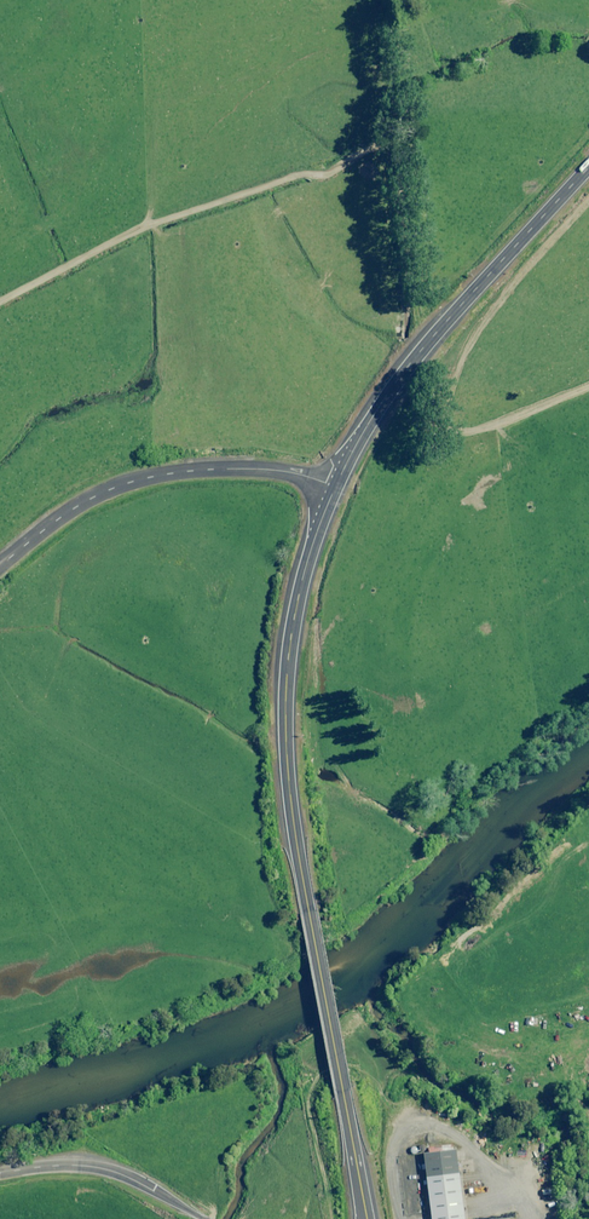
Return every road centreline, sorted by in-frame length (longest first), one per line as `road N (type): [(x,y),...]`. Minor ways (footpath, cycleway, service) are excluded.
road 1 (primary): [(335,485),(290,636),(285,740),(365,1218)]
road 2 (primary): [(588,167),(403,372),(335,485)]
road 3 (unclassified): [(335,485),(257,469),(128,482),(72,507),(0,564)]
road 4 (unclassified): [(203,1218),(105,1169),(0,1173)]

